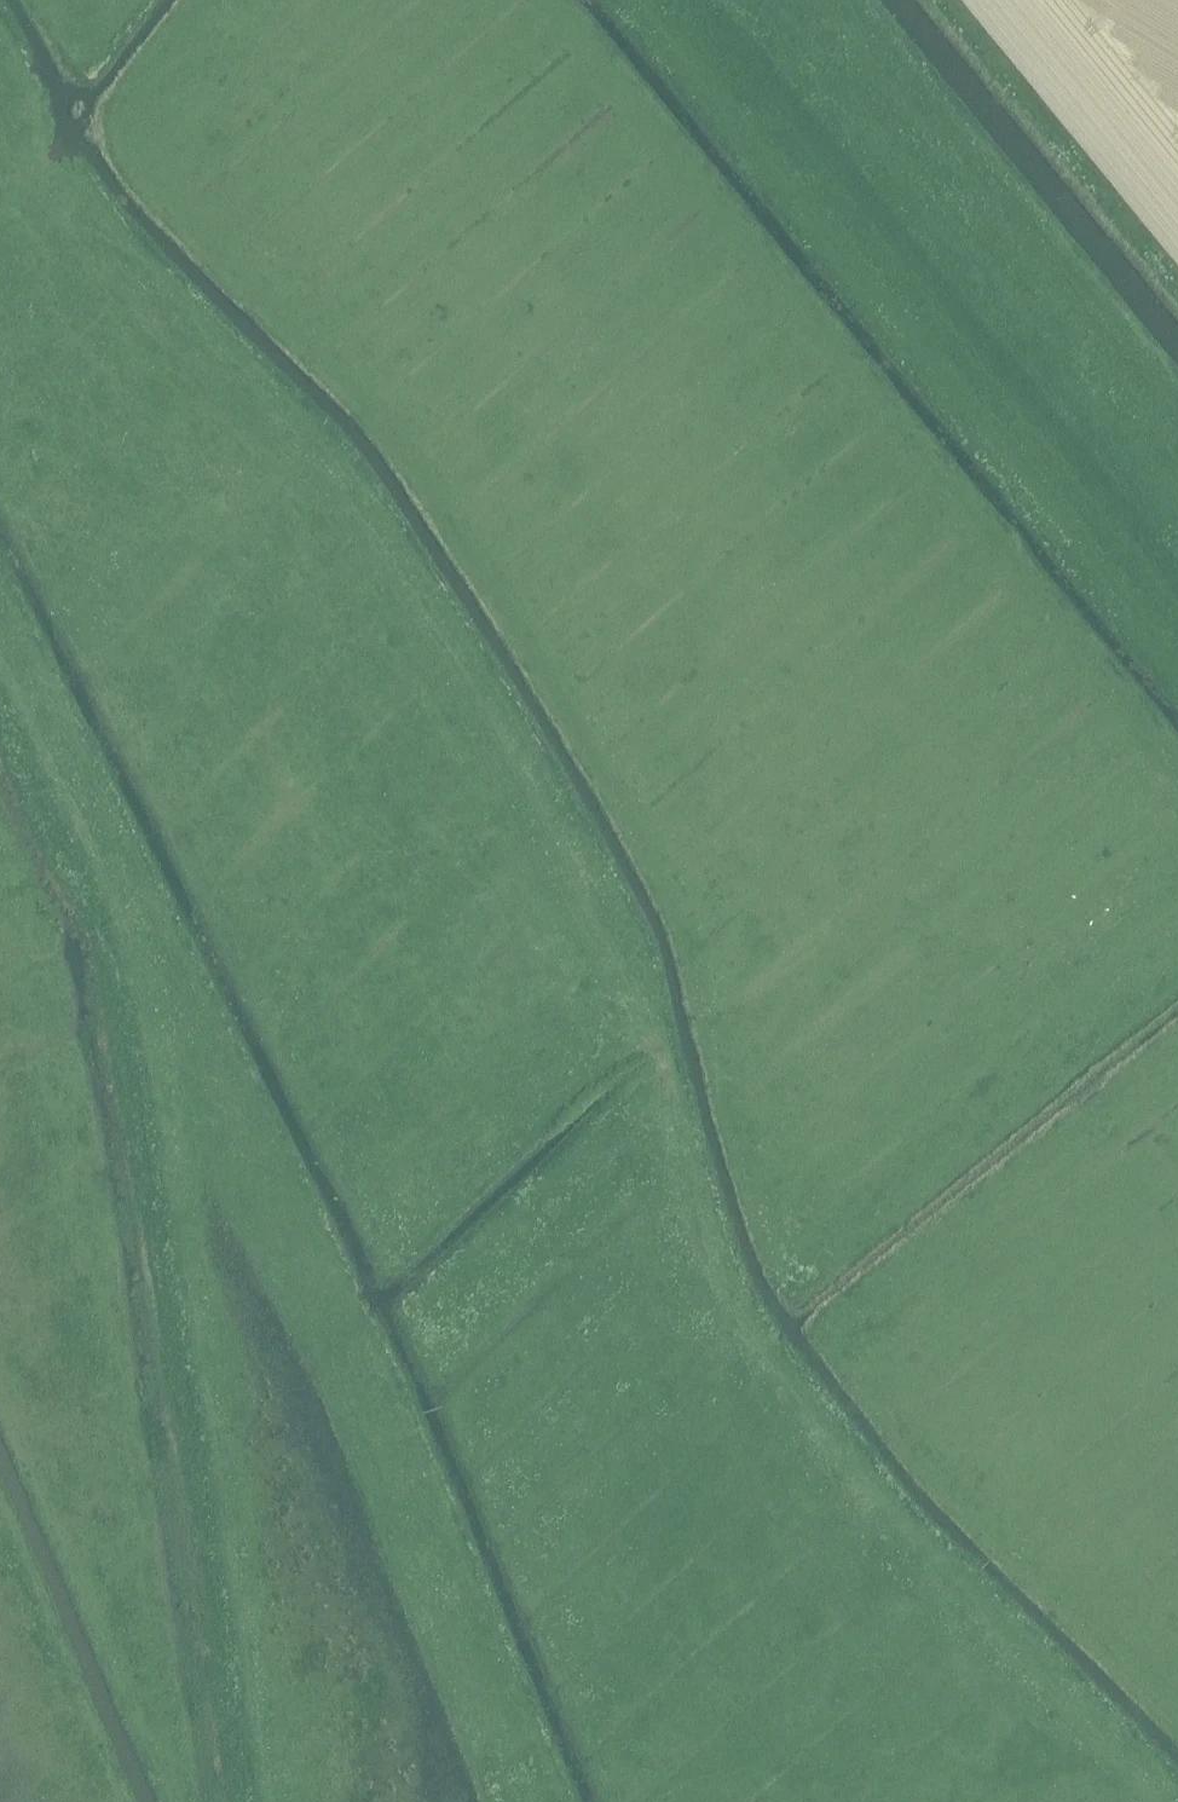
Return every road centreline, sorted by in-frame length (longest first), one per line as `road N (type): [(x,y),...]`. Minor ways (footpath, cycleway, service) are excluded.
road 1 (track): [(650,0),(1177,642)]

